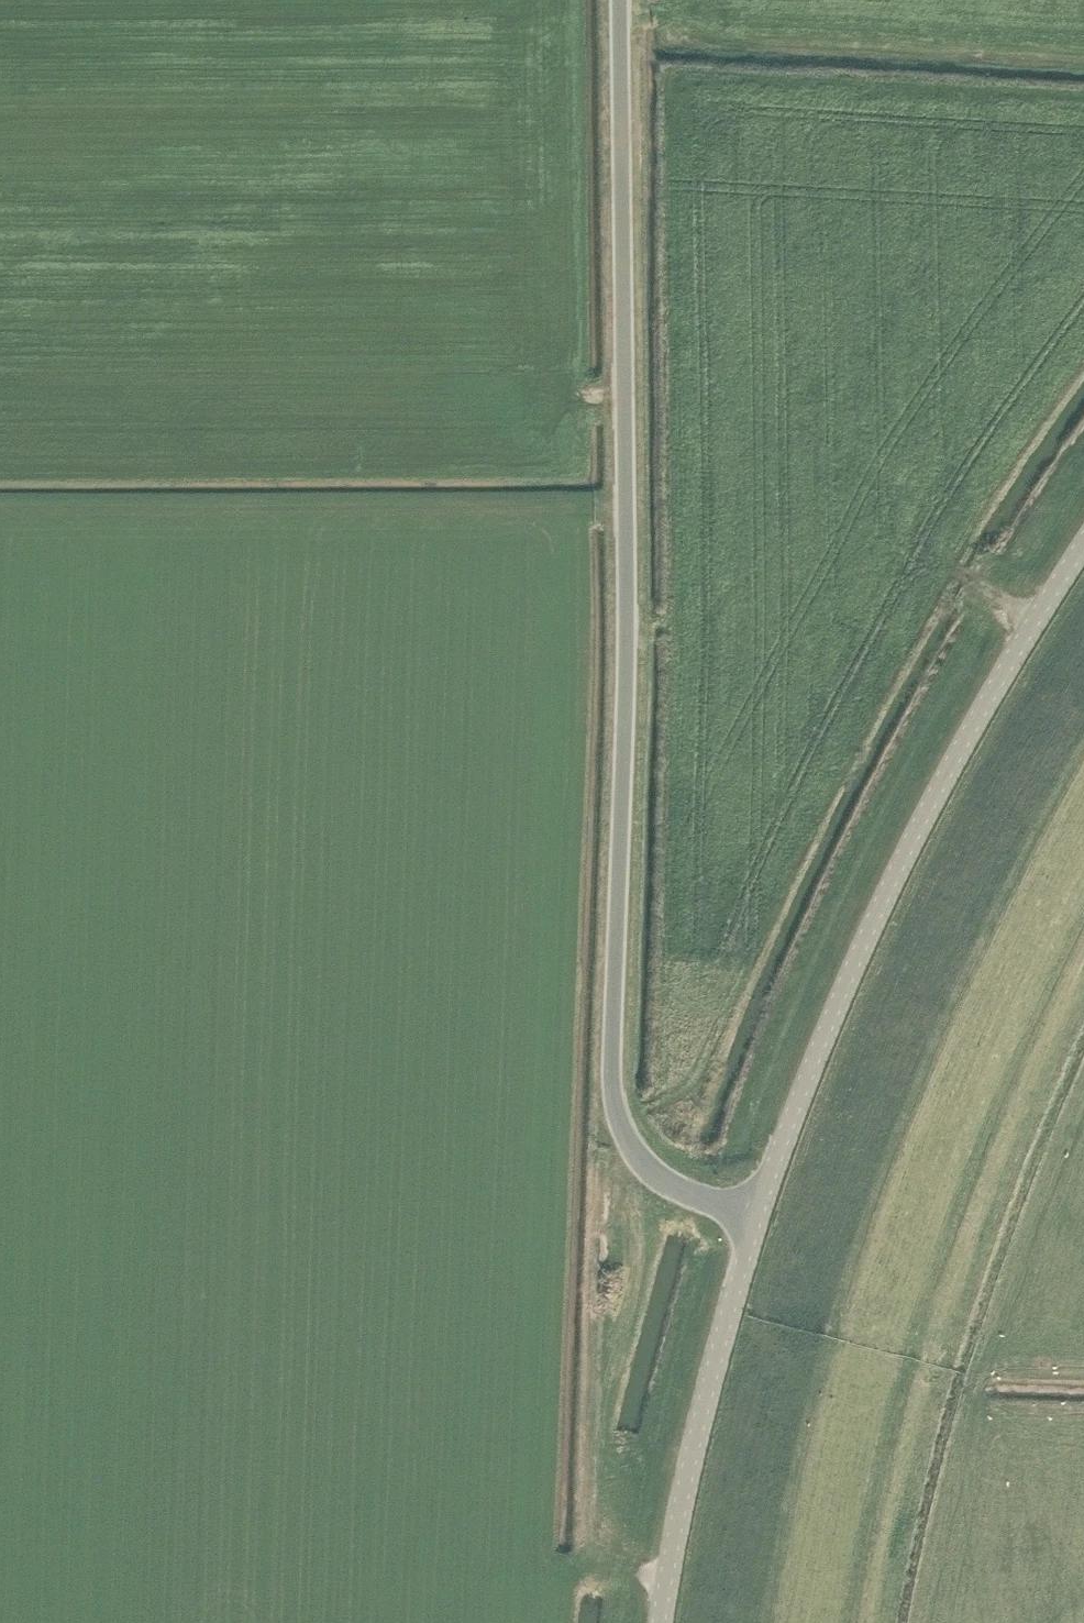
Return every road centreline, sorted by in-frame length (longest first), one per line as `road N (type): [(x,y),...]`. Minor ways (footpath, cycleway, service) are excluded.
road 1 (tertiary): [(754,1218),(659,1178),(619,1117),(612,1063),(624,761),(620,0)]
road 2 (tertiary): [(754,1218),(858,958),(935,798),(1012,658),(1083,550)]
road 3 (tertiary): [(661,1622),(754,1218)]

